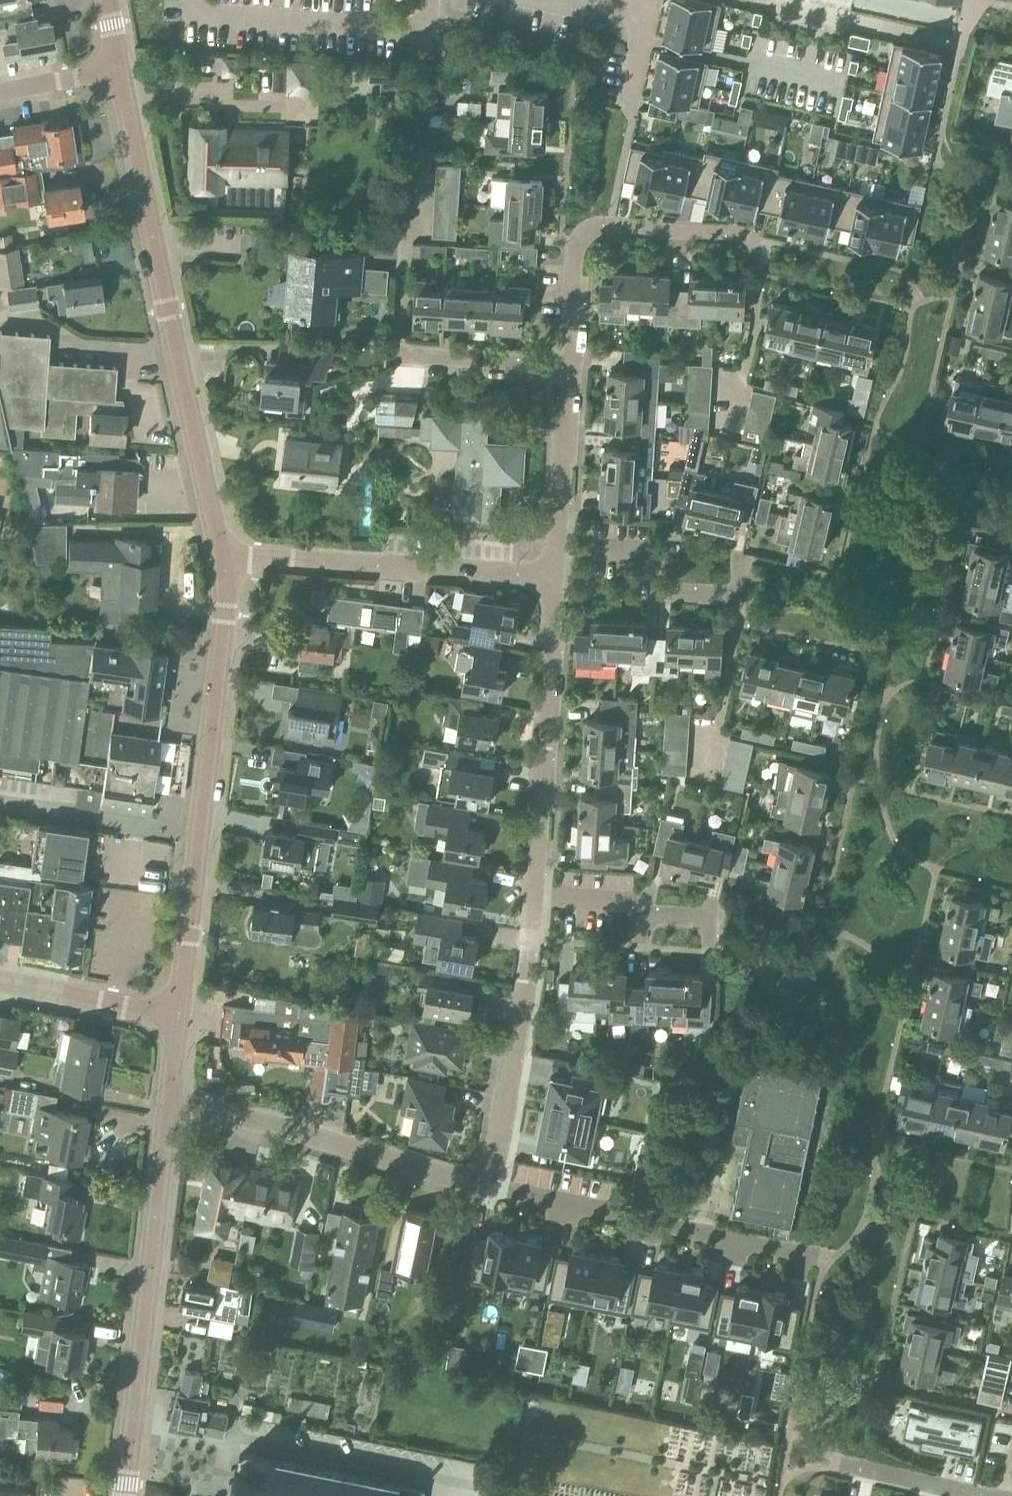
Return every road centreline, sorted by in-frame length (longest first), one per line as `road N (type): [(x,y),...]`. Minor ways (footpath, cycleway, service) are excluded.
road 1 (residential): [(168,1104),(280,1126),(457,1178),(483,1173),(497,1148),(534,901)]
road 2 (tertiary): [(223,561),(121,69)]
road 3 (tertiary): [(178,1019),(225,613),(223,561)]
road 4 (tertiary): [(125,1495),(168,1104)]
road 5 (residential): [(570,366),(575,257),(598,229),(743,232),(753,240),(757,269)]
road 6 (residential): [(223,561),(554,579)]
road 7 (residential): [(534,901),(554,579)]
road 8 (residential): [(558,546),(652,553),(651,589),(735,593),(740,555)]
road 9 (residential): [(178,1019),(0,980)]
road 10 (residential): [(715,922),(534,901)]
road 11 (residential): [(558,546),(570,366)]
road 12 (residential): [(570,366),(405,356)]
road 13 (residential): [(841,1465),(974,1495)]
road 14 (residential): [(0,93),(121,69)]

